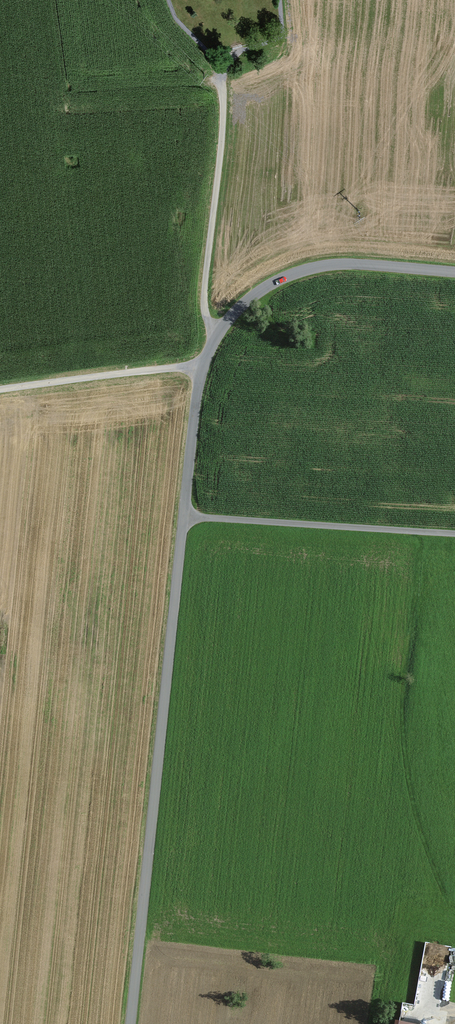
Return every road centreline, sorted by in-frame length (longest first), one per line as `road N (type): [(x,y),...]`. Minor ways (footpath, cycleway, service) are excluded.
road 1 (unclassified): [(129,1023),(196,369),(204,350),(247,296),(299,269),(351,262),(454,270)]
road 2 (track): [(214,333),(201,311),(219,166),(218,82),(236,60)]
road 3 (track): [(183,513),(454,532)]

